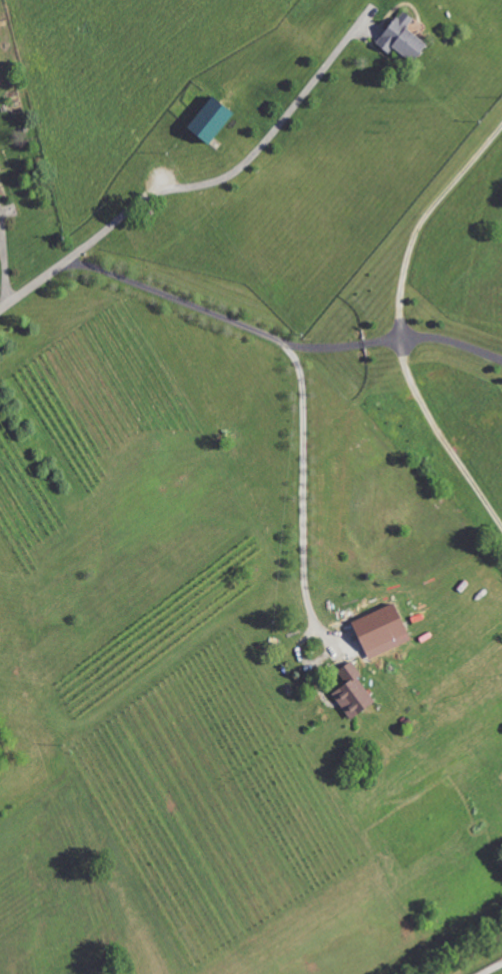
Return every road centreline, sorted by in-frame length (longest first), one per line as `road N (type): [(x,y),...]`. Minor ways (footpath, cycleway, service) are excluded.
road 1 (residential): [(0,310),(152,194),(226,179),(250,161),(326,66)]

